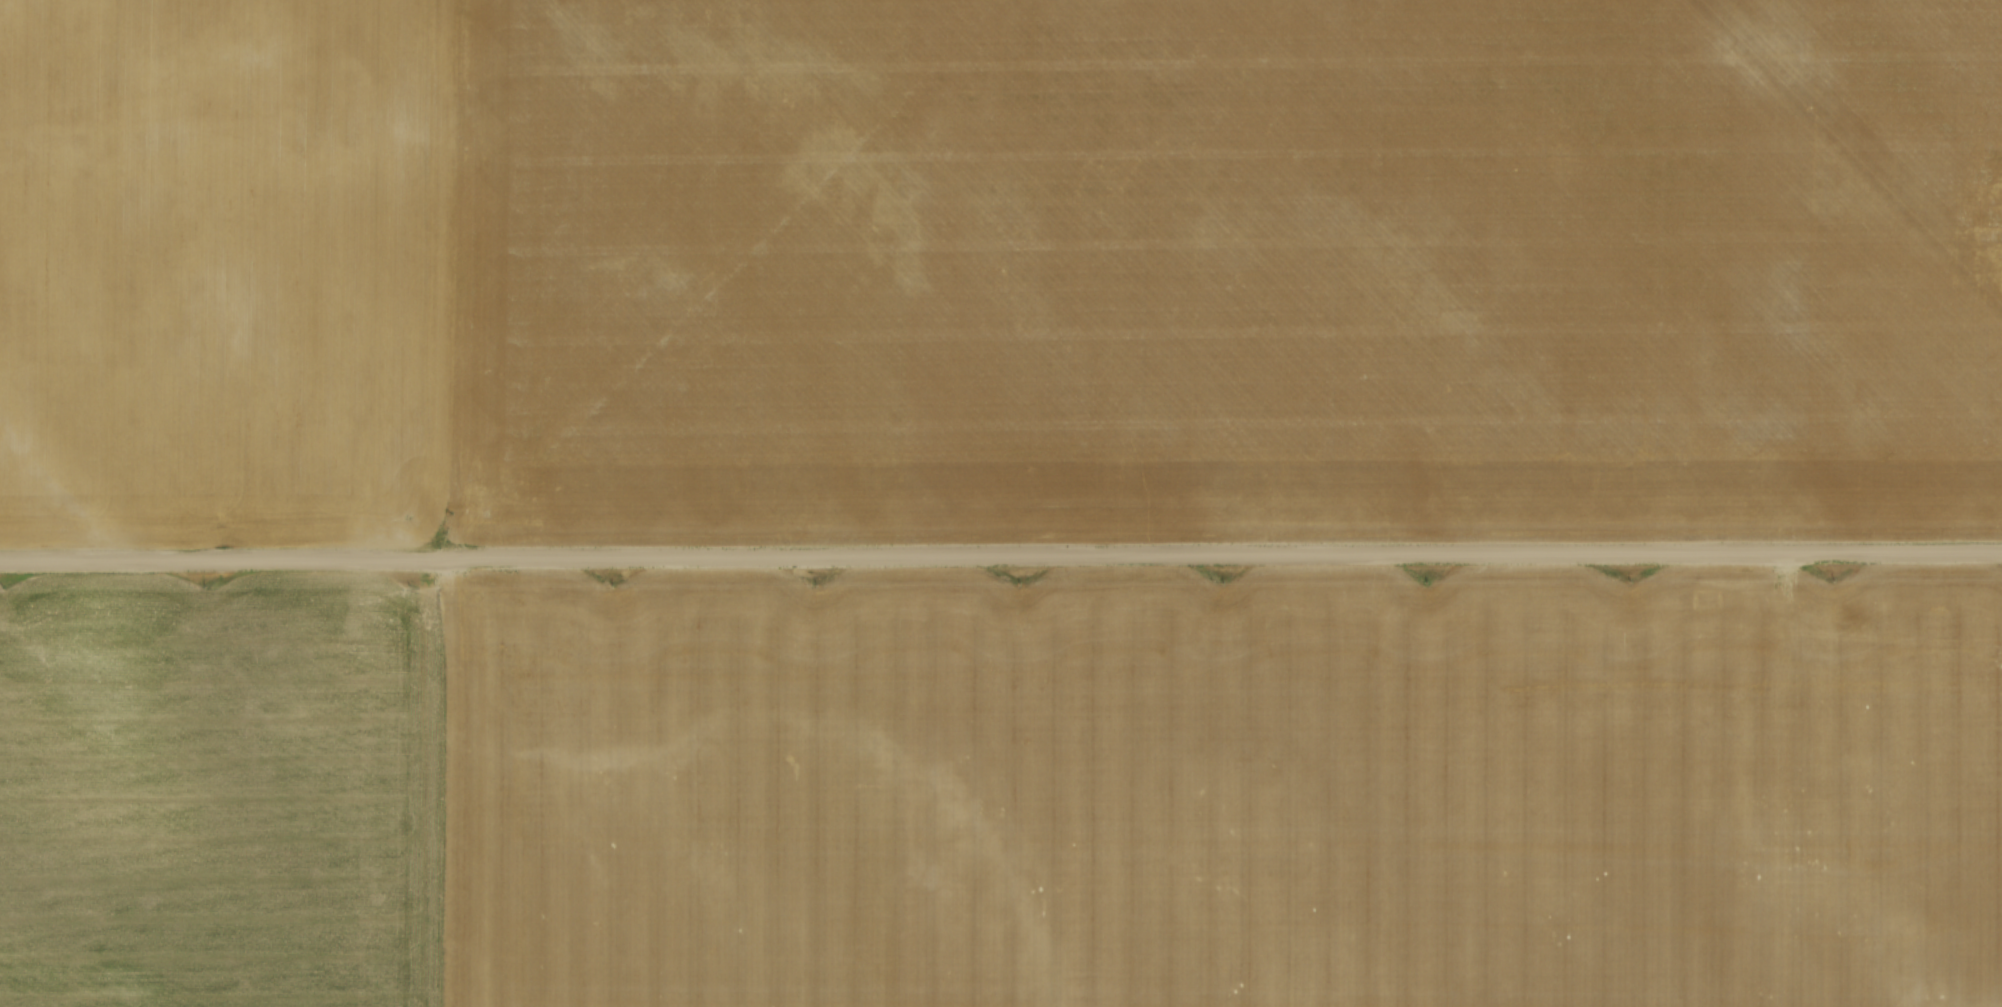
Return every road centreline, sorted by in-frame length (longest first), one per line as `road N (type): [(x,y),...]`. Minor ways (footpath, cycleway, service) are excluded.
road 1 (residential): [(0,564),(2001,551)]

